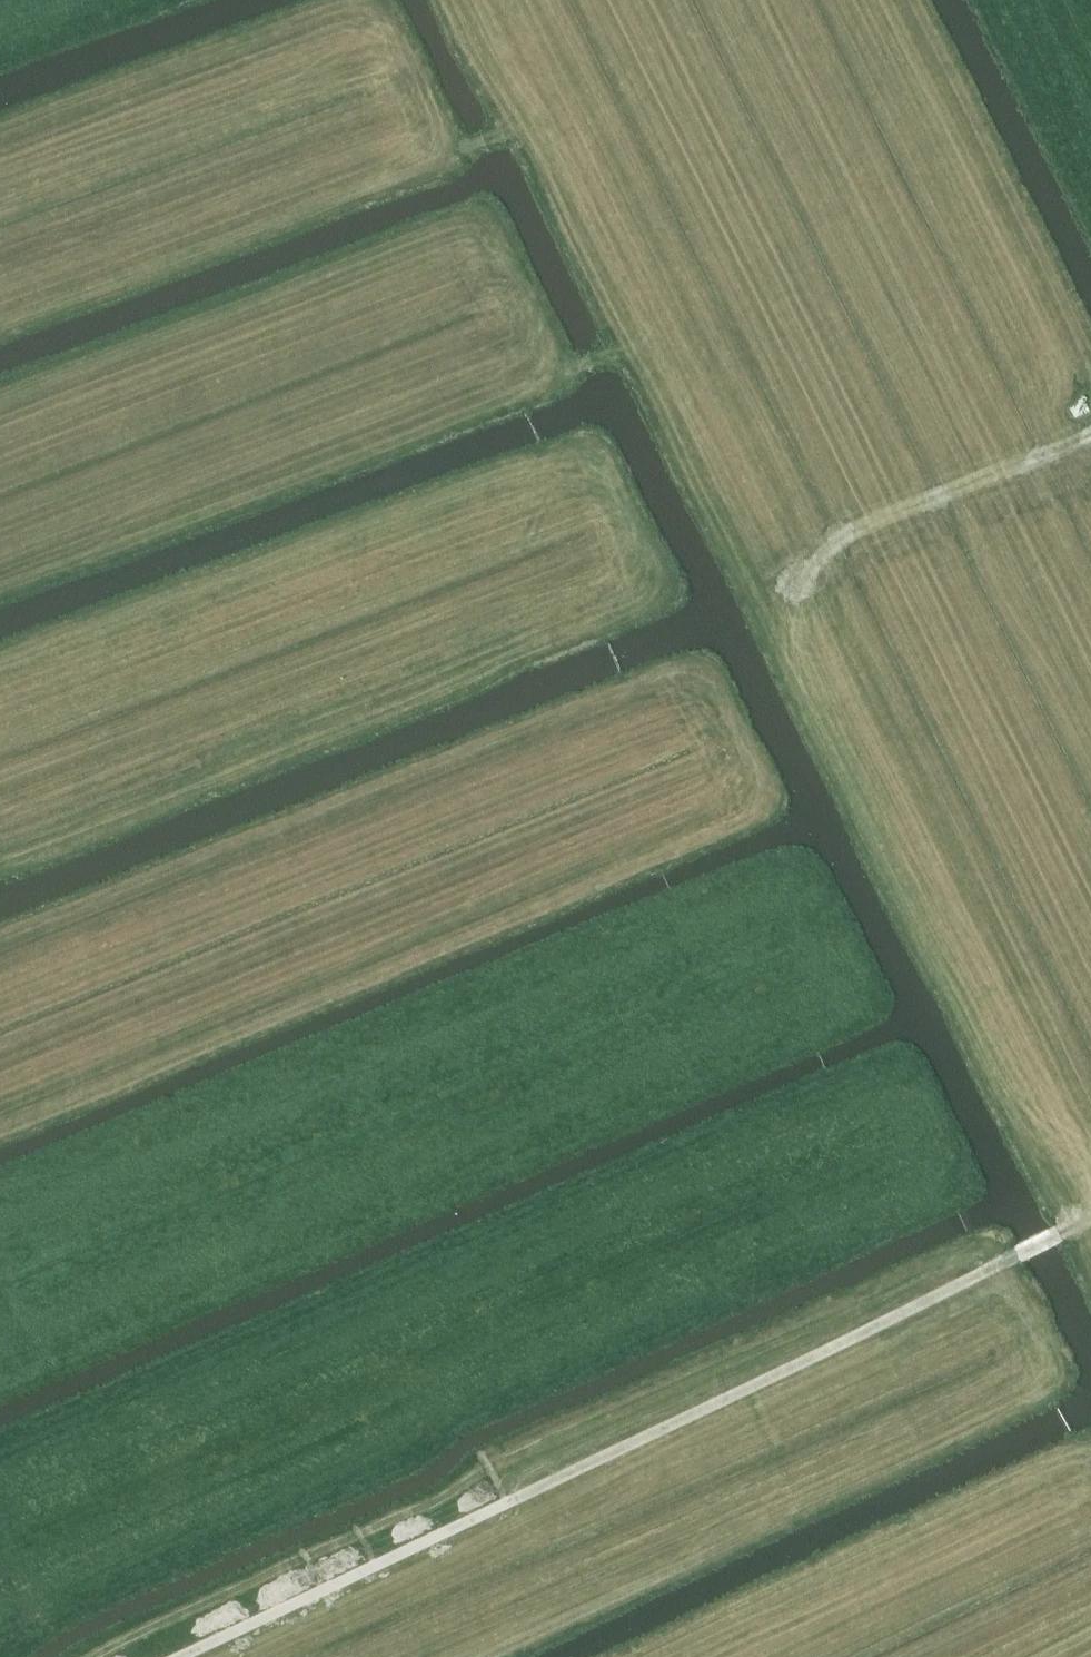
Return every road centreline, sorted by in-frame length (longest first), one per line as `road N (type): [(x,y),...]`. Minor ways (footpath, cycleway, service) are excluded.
road 1 (track): [(1090,1218),(170,1656)]

